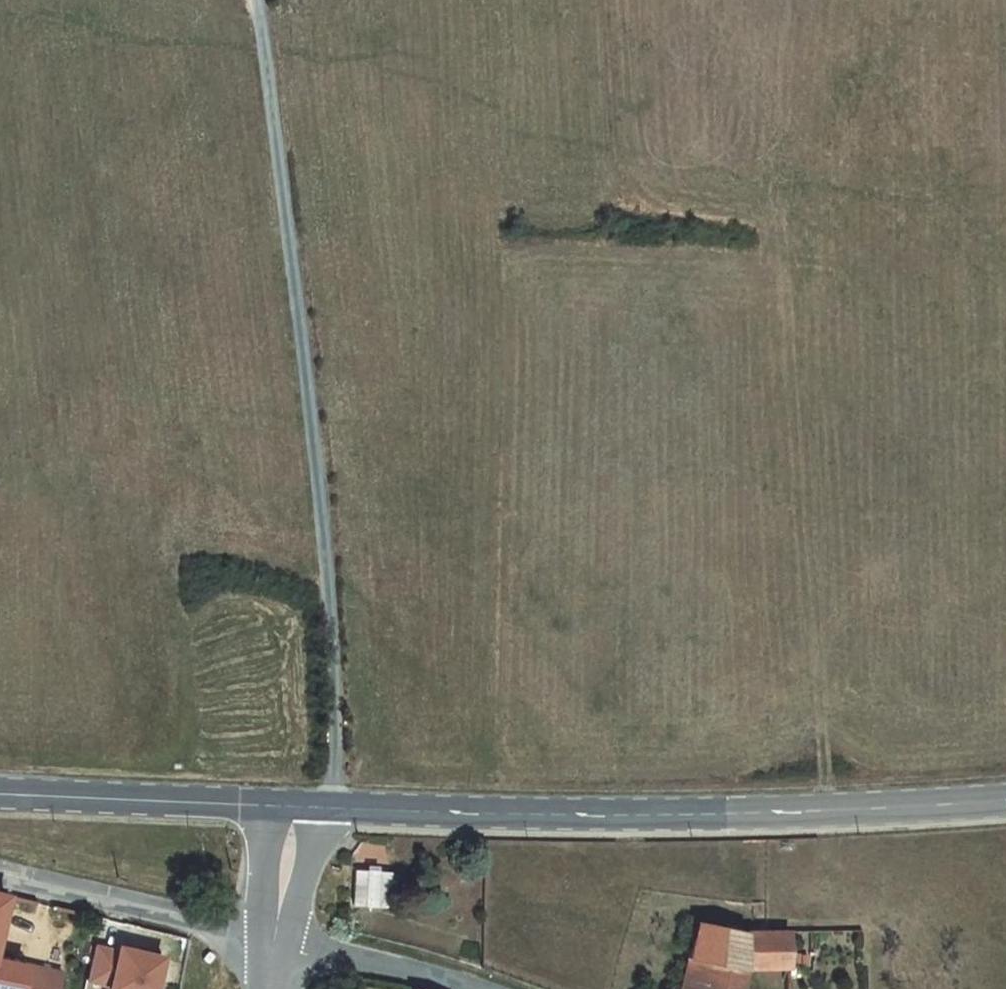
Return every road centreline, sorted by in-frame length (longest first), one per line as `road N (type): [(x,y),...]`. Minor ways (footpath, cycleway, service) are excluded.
road 1 (track): [(329,808),(328,607),(251,0)]
road 2 (tertiary): [(1005,799),(747,817),(276,805)]
road 3 (tertiary): [(276,805),(0,794)]
road 4 (tertiary): [(0,883),(263,950)]
road 5 (tertiary): [(263,950),(415,988)]
road 6 (tertiary): [(276,805),(263,950)]

